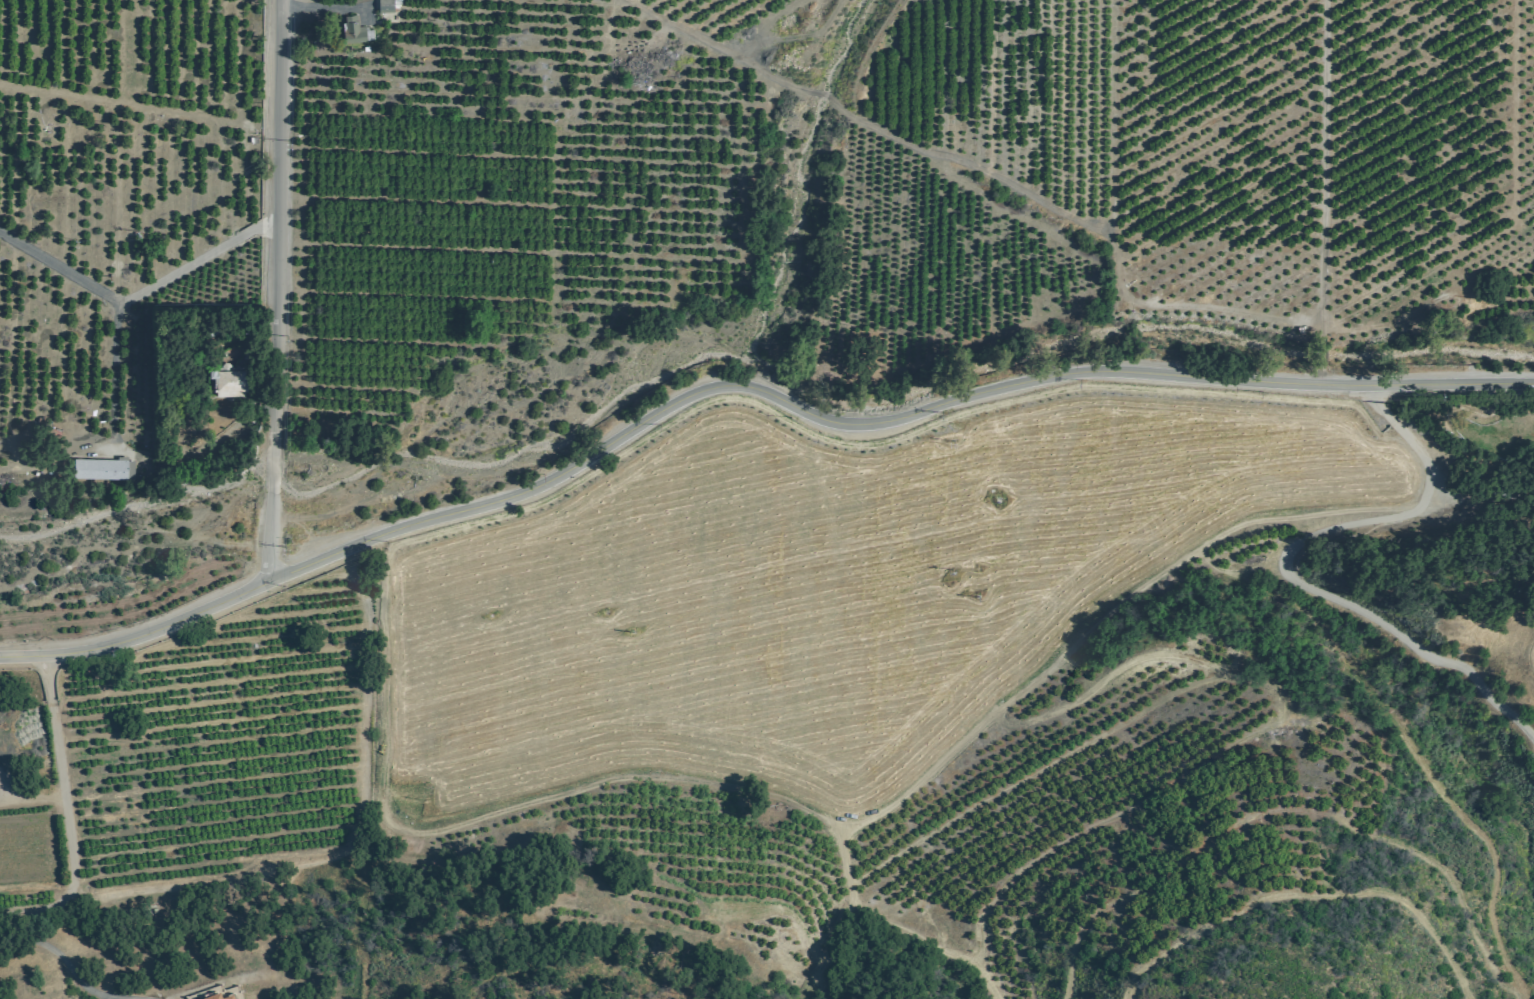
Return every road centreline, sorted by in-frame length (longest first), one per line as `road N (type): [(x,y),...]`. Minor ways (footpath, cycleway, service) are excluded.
road 1 (residential): [(1533,380),(1372,388),(1075,379),(855,432),(816,425),(753,390),(725,386),(688,398),(529,494),(386,530),(90,647),(0,653)]
road 2 (track): [(386,530),(382,806),(389,831),(413,834),(624,774),(762,792),(827,827),(863,911),(974,963),(1002,998)]
road 3 (track): [(632,0),(781,84),(1100,232),(1115,246),(1126,299),(1316,322)]
road 4 (track): [(1417,509),(1261,518),(1210,538),(1099,615),(930,764),(918,784),(834,836)]
road 5 (residential): [(272,576),(279,0)]
road 6 (track): [(1136,998),(1148,970),(1211,926),(1276,897),(1338,893),(1391,894),(1417,911),(1469,998)]
road 7 (track): [(974,963),(985,910),(1050,848),(1174,765),(1295,713)]
road 8 (track): [(1322,333),(1316,322),(1327,0)]
road 9 (track): [(275,130),(0,84)]
road 10 (track): [(1533,536),(1417,509)]

